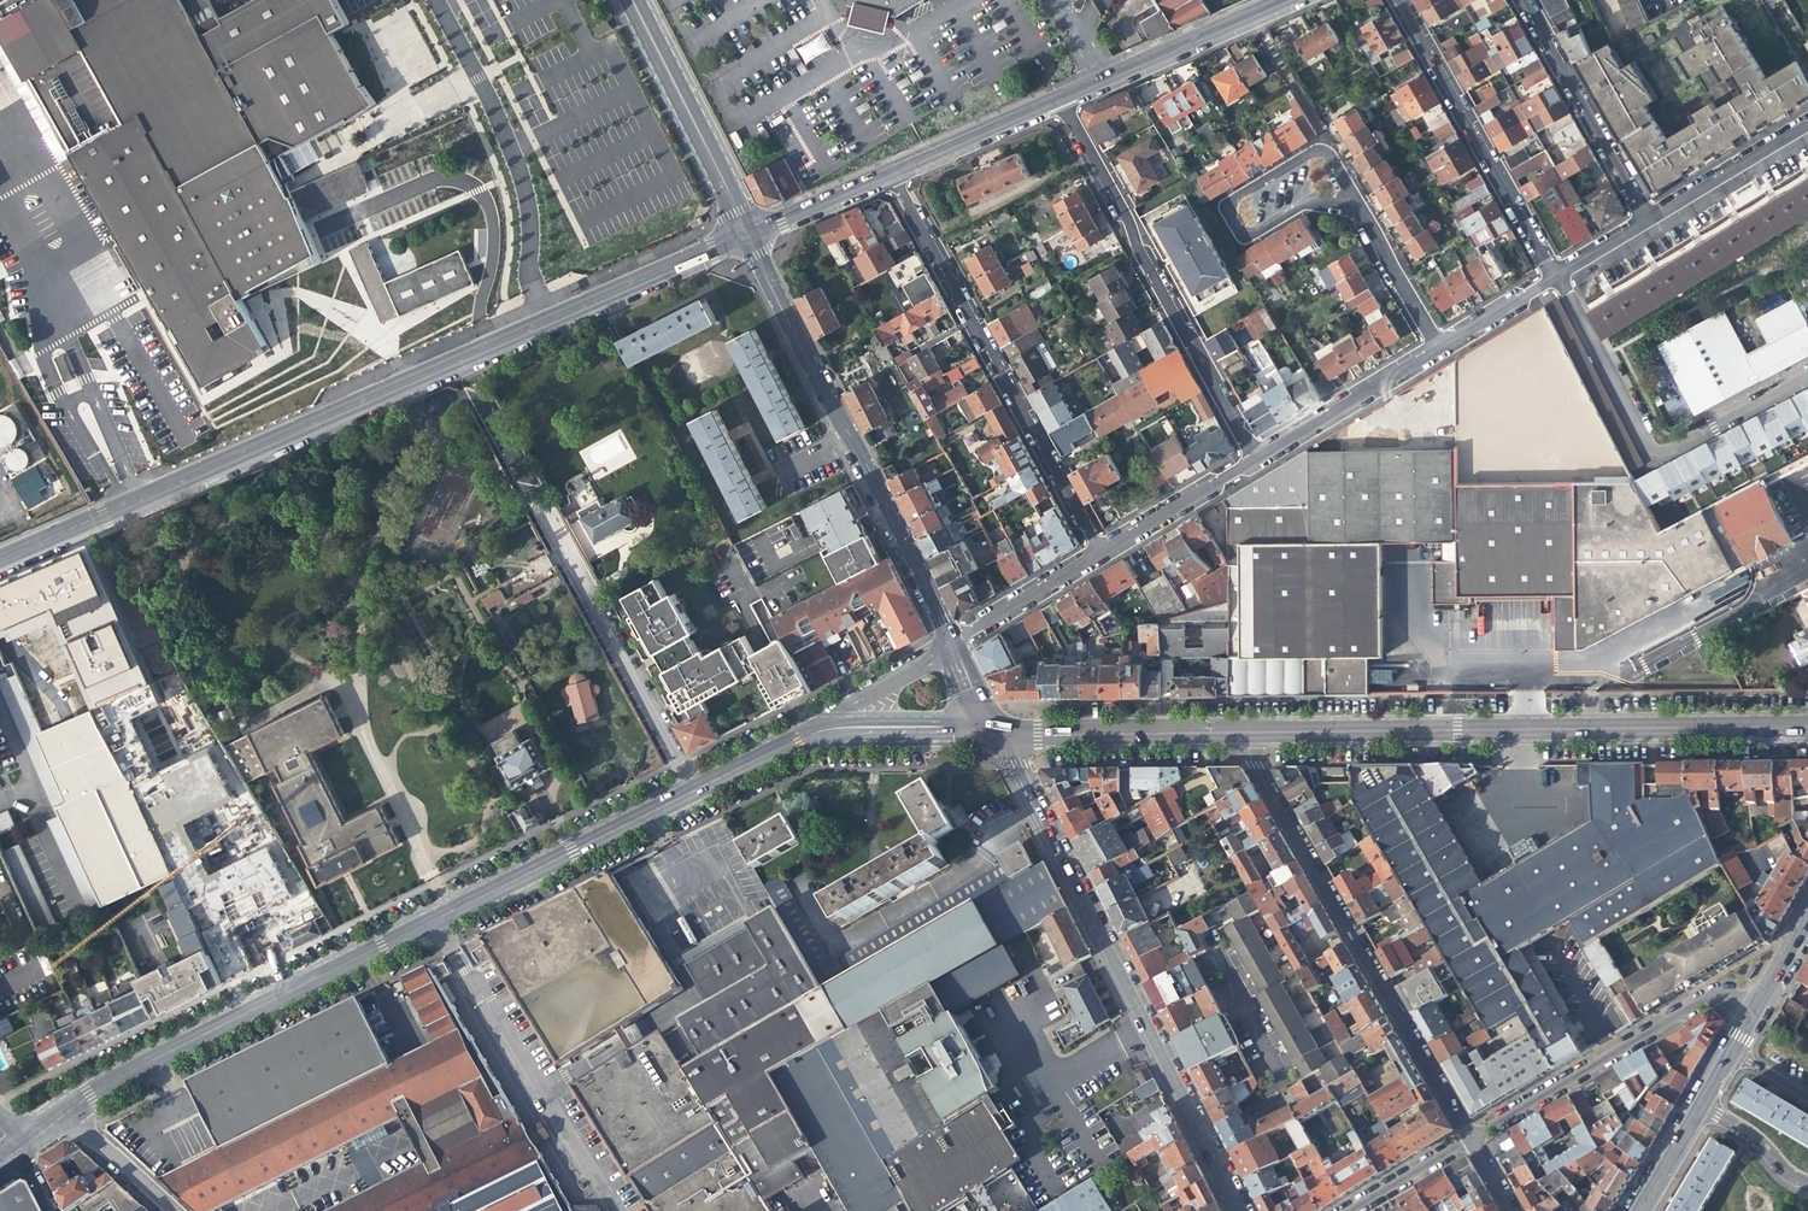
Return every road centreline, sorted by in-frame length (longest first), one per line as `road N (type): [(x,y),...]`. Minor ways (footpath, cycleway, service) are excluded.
road 1 (residential): [(0,558),(743,234)]
road 2 (residential): [(699,791),(64,1113)]
road 3 (secondary): [(1807,726),(1231,727)]
road 4 (residential): [(991,728),(1234,1210)]
road 5 (residential): [(1472,1138),(1231,727)]
road 6 (secondary): [(949,641),(743,234)]
road 7 (residential): [(1096,553),(887,172)]
road 8 (residential): [(1253,458),(1055,99)]
road 9 (residential): [(1807,375),(1654,448),(1641,440),(1555,276)]
road 10 (residential): [(1472,1138),(1710,995),(1761,999)]
road 11 (residential): [(543,513),(699,791)]
road 12 (residential): [(1397,0),(1555,276)]
road 13 (residential): [(1360,205),(1329,154),(1318,148),(1236,195),(1232,222),(1255,233),(1310,203),(1336,199)]
road 14 (secondary): [(743,234),(631,0)]
road 15 (residential): [(1648,220),(1521,0)]
road 16 (residential): [(1283,0),(1055,99)]
road 17 (secondary): [(1231,727),(991,728)]
road 18 (residential): [(1253,458),(1439,346)]
road 19 (residential): [(1648,220),(1807,124)]
road 20 (residential): [(1096,553),(1253,458)]
road 21 (residential): [(1055,99),(887,172)]
road 22 (residential): [(949,641),(1096,553)]
road 23 (residential): [(991,728),(828,728)]
road 24 (residential): [(1439,346),(1360,205)]
road 25 (residential): [(887,172),(743,234)]
road 26 (residential): [(949,641),(835,712),(828,728)]
road 27 (residential): [(64,1113),(170,1210)]
road 28 (residential): [(828,728),(699,791)]
road 29 (residential): [(1351,1210),(1472,1138)]
road 30 (residential): [(1439,346),(1555,276)]
road 31 (residential): [(1702,1106),(1757,1140),(1807,1187)]
road 32 (tertiary): [(1639,1210),(1702,1106)]

